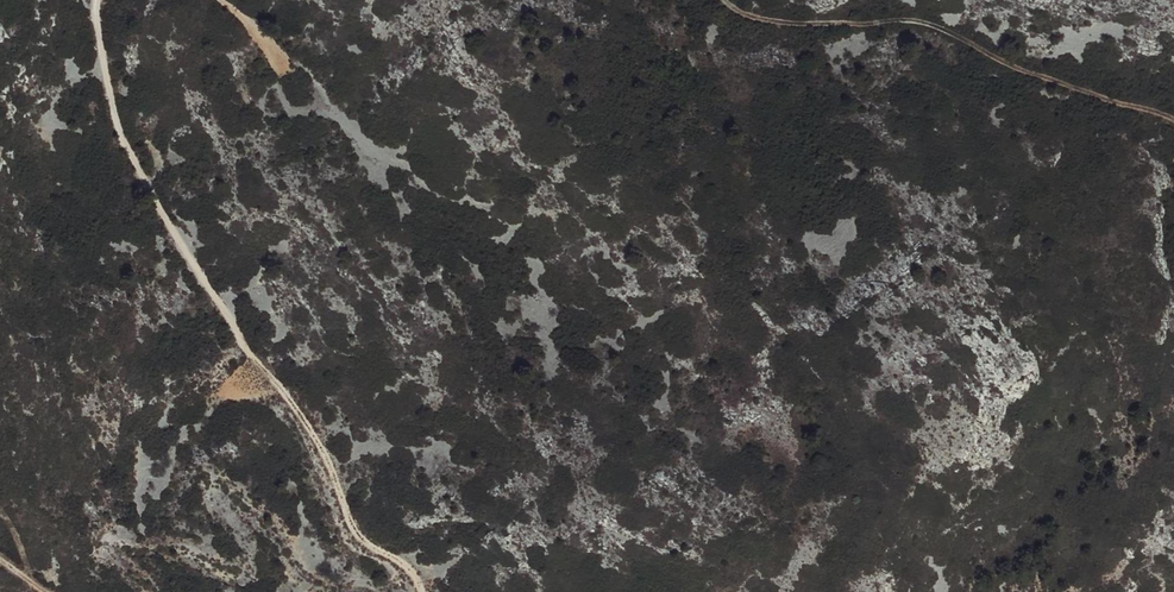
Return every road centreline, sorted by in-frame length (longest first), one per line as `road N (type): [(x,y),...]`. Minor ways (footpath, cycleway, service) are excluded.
road 1 (track): [(87,0),(129,138),(178,231),(191,277),(318,438),(348,493),(357,546),(410,573),(417,591)]

